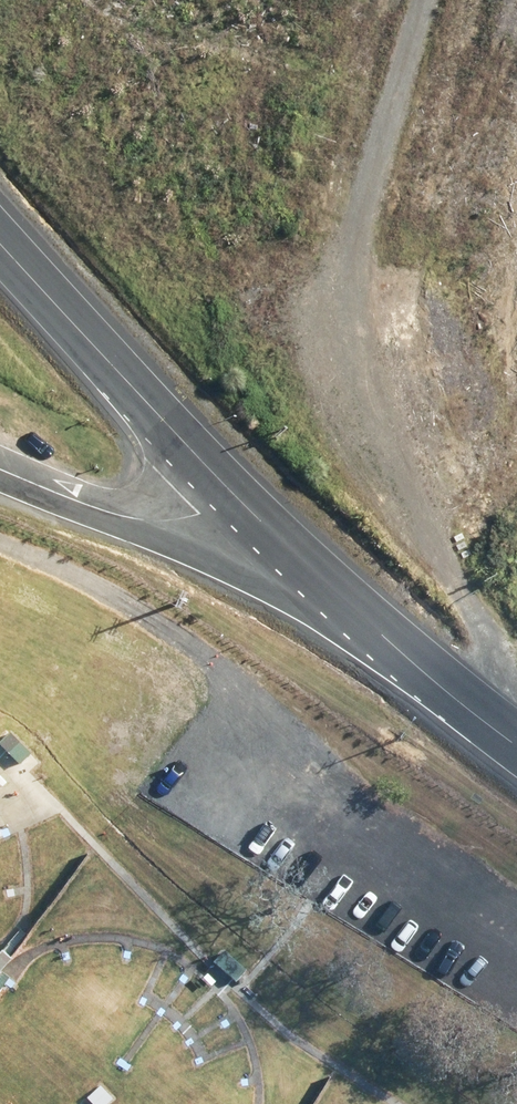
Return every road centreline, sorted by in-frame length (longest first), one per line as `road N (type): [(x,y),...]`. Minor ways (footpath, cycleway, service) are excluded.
road 1 (track): [(516,737),(487,632),(406,460),(402,235),(474,0)]
road 2 (tertiary): [(220,480),(516,747)]
road 3 (tertiary): [(0,238),(220,480)]
road 4 (residential): [(0,467),(110,511),(159,515),(195,507),(220,480)]

